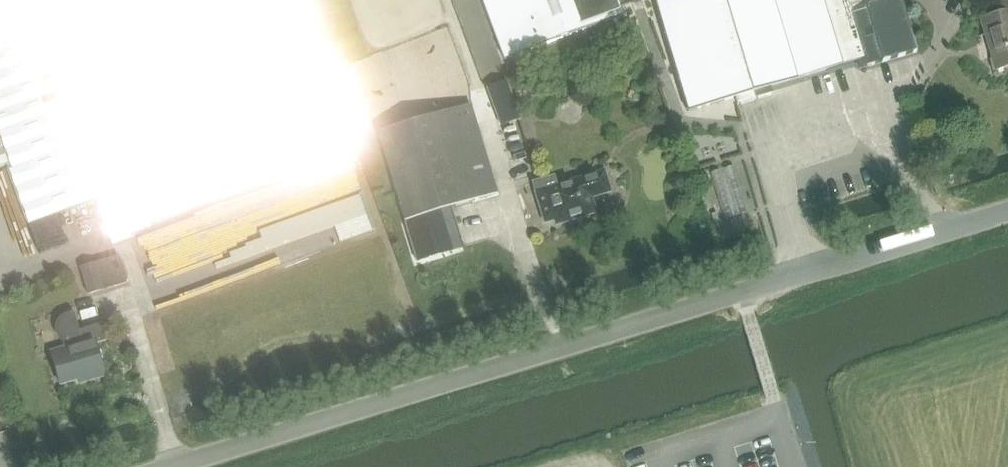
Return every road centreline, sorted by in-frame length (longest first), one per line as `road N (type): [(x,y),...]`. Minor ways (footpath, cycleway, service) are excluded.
road 1 (unclassified): [(169,466),(1007,210)]

